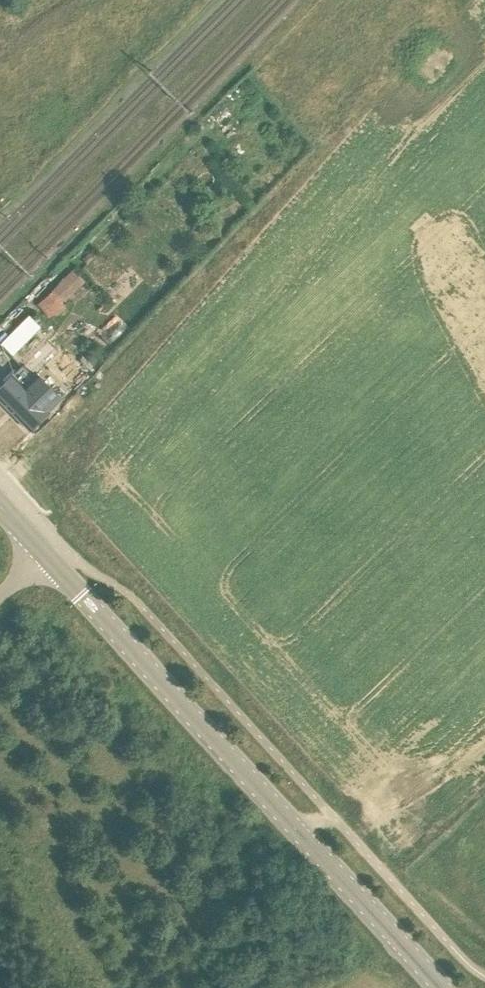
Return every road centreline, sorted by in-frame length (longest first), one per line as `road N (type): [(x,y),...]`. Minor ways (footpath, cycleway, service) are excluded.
road 1 (secondary): [(440,987),(51,560)]

